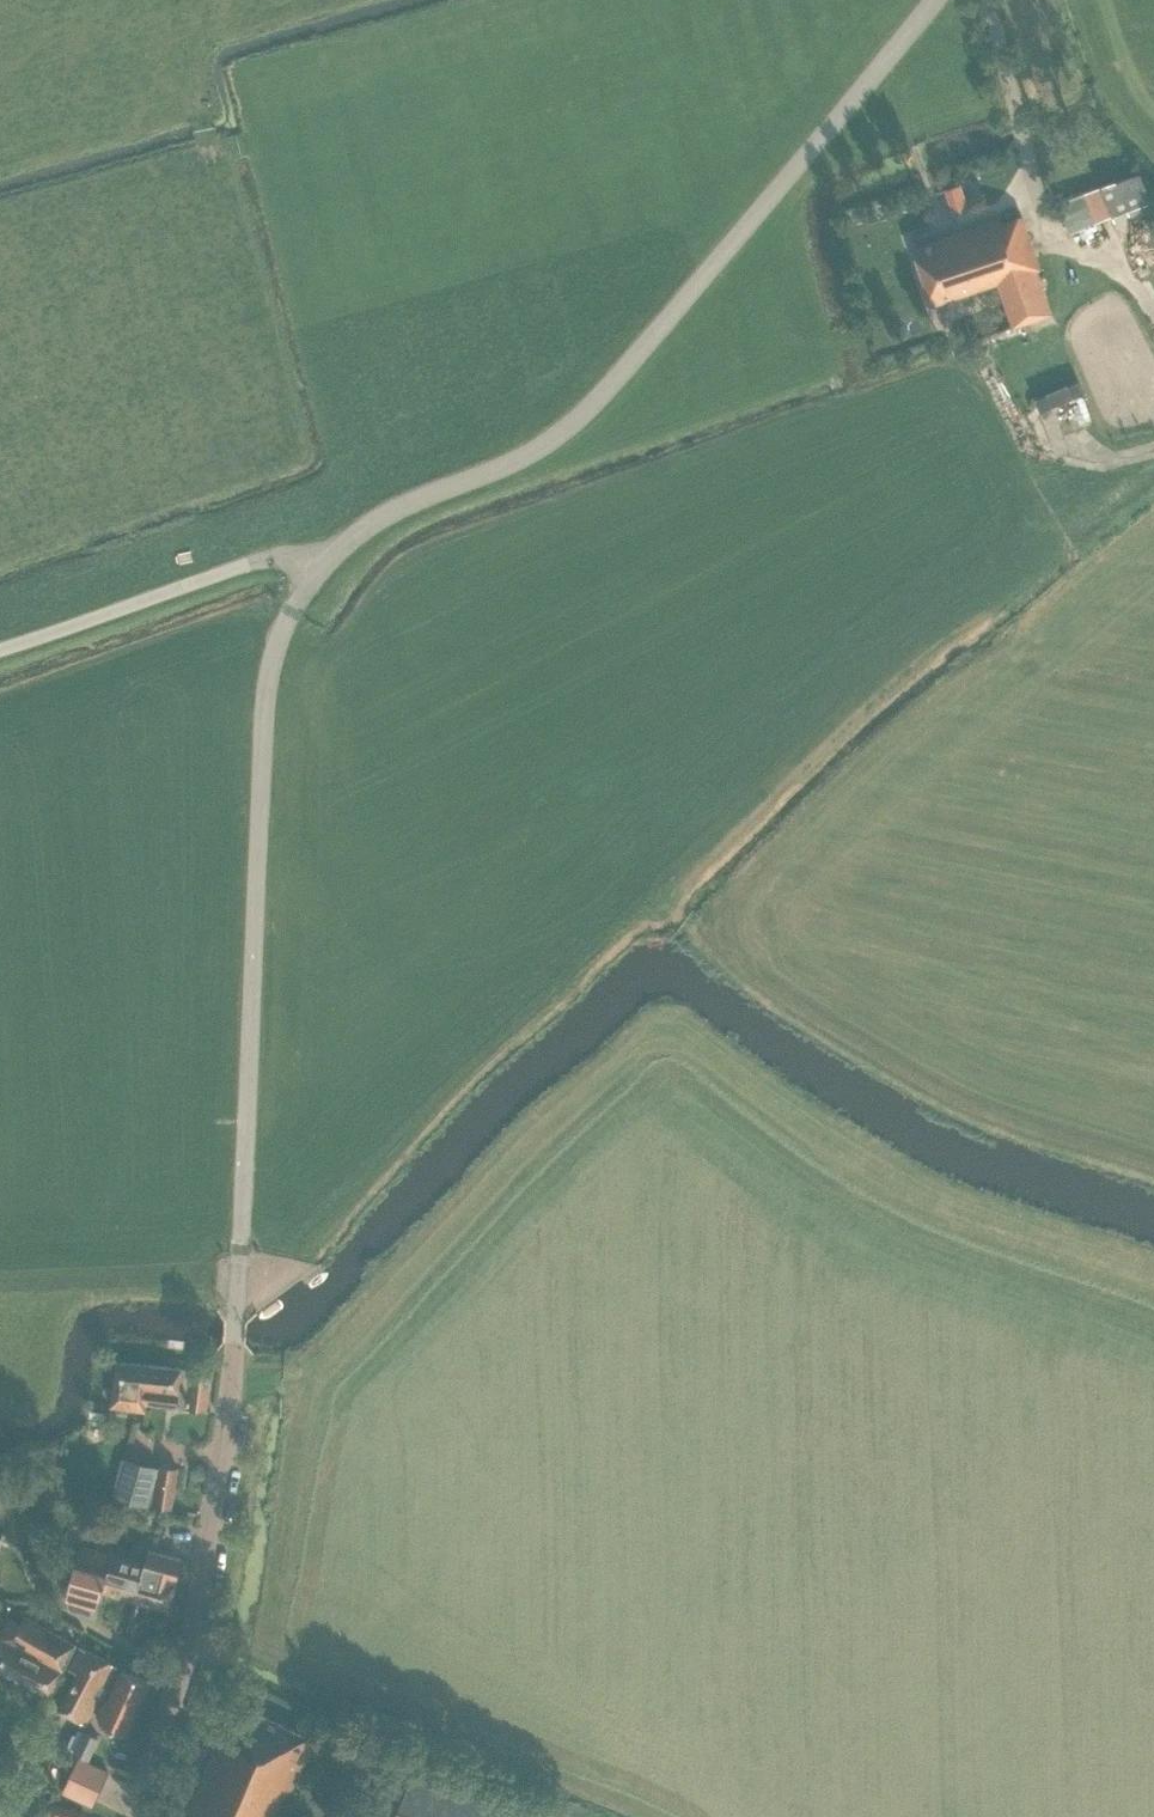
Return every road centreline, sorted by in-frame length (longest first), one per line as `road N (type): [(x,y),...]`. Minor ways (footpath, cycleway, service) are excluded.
road 1 (unclassified): [(181,1666),(217,1499),(236,1347),(266,716),(277,651),(319,567)]
road 2 (unclassified): [(319,567),(394,509),(541,446),(569,425),(931,0)]
road 3 (unclassified): [(0,649),(250,562),(299,553),(319,567)]
road 4 (unclassified): [(143,1816),(151,1750),(181,1666)]
road 5 (residential): [(181,1666),(47,1608)]

